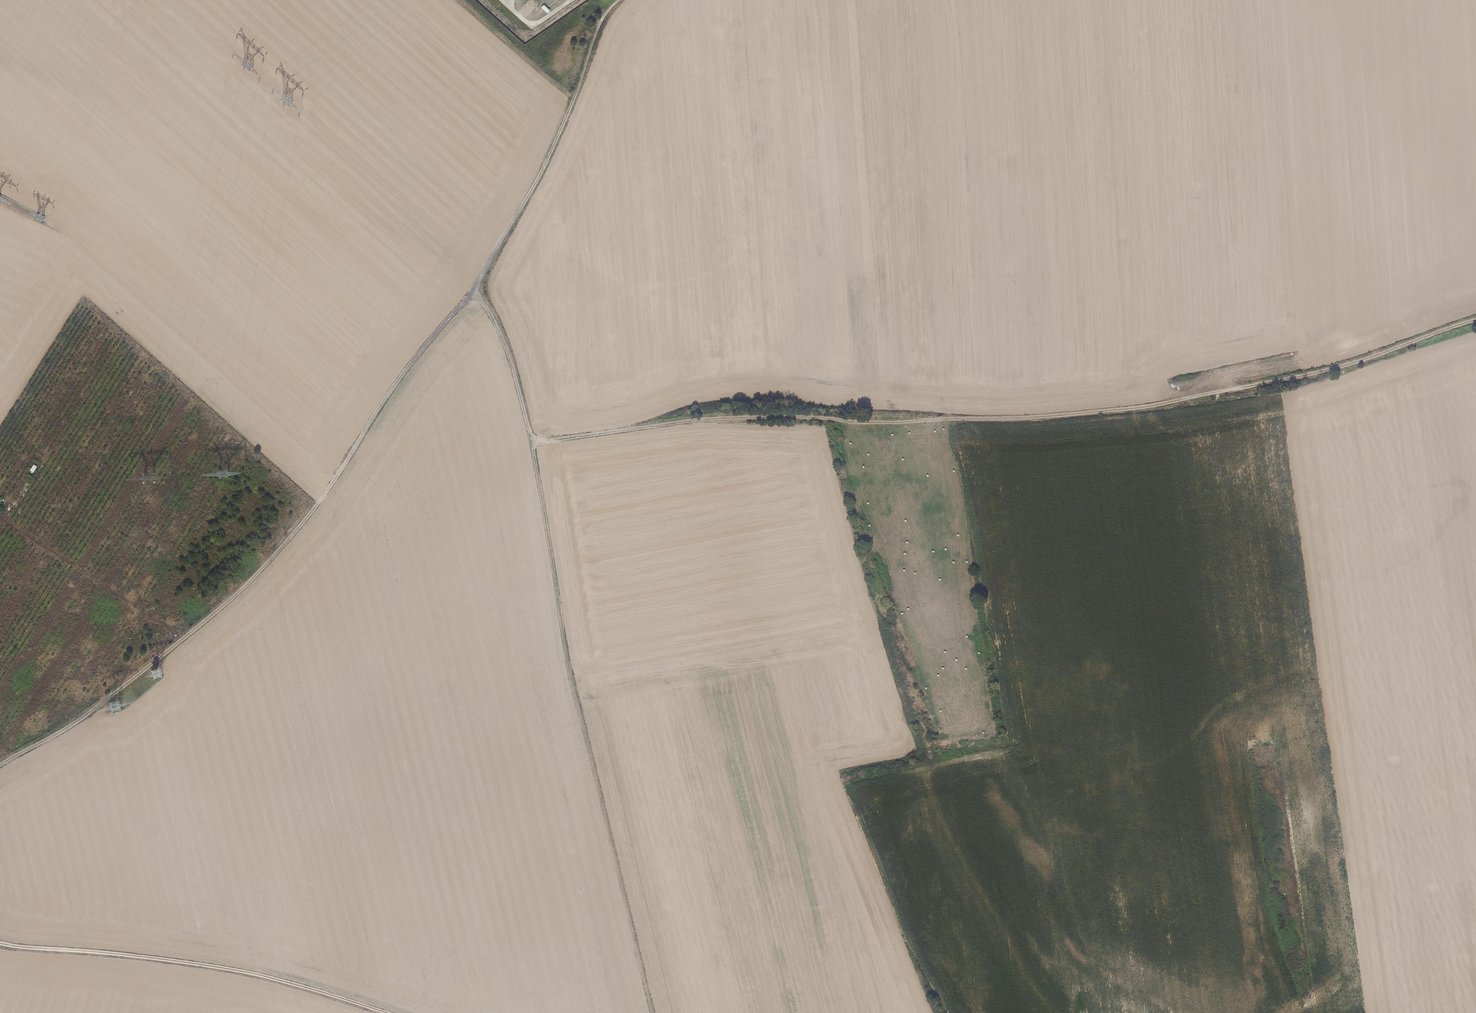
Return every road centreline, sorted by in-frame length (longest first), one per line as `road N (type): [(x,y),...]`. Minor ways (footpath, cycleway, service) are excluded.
road 1 (track): [(0,764),(84,718),(216,612),(308,514),(405,372),(474,291),(535,184),(599,24),(618,0)]
road 2 (track): [(532,445),(720,419),(900,422),(1158,405),(1335,369),(1475,321)]
road 3 (track): [(471,294),(505,345),(532,445),(570,684),(650,1012)]
road 4 (track): [(0,944),(237,971),(383,1012)]

